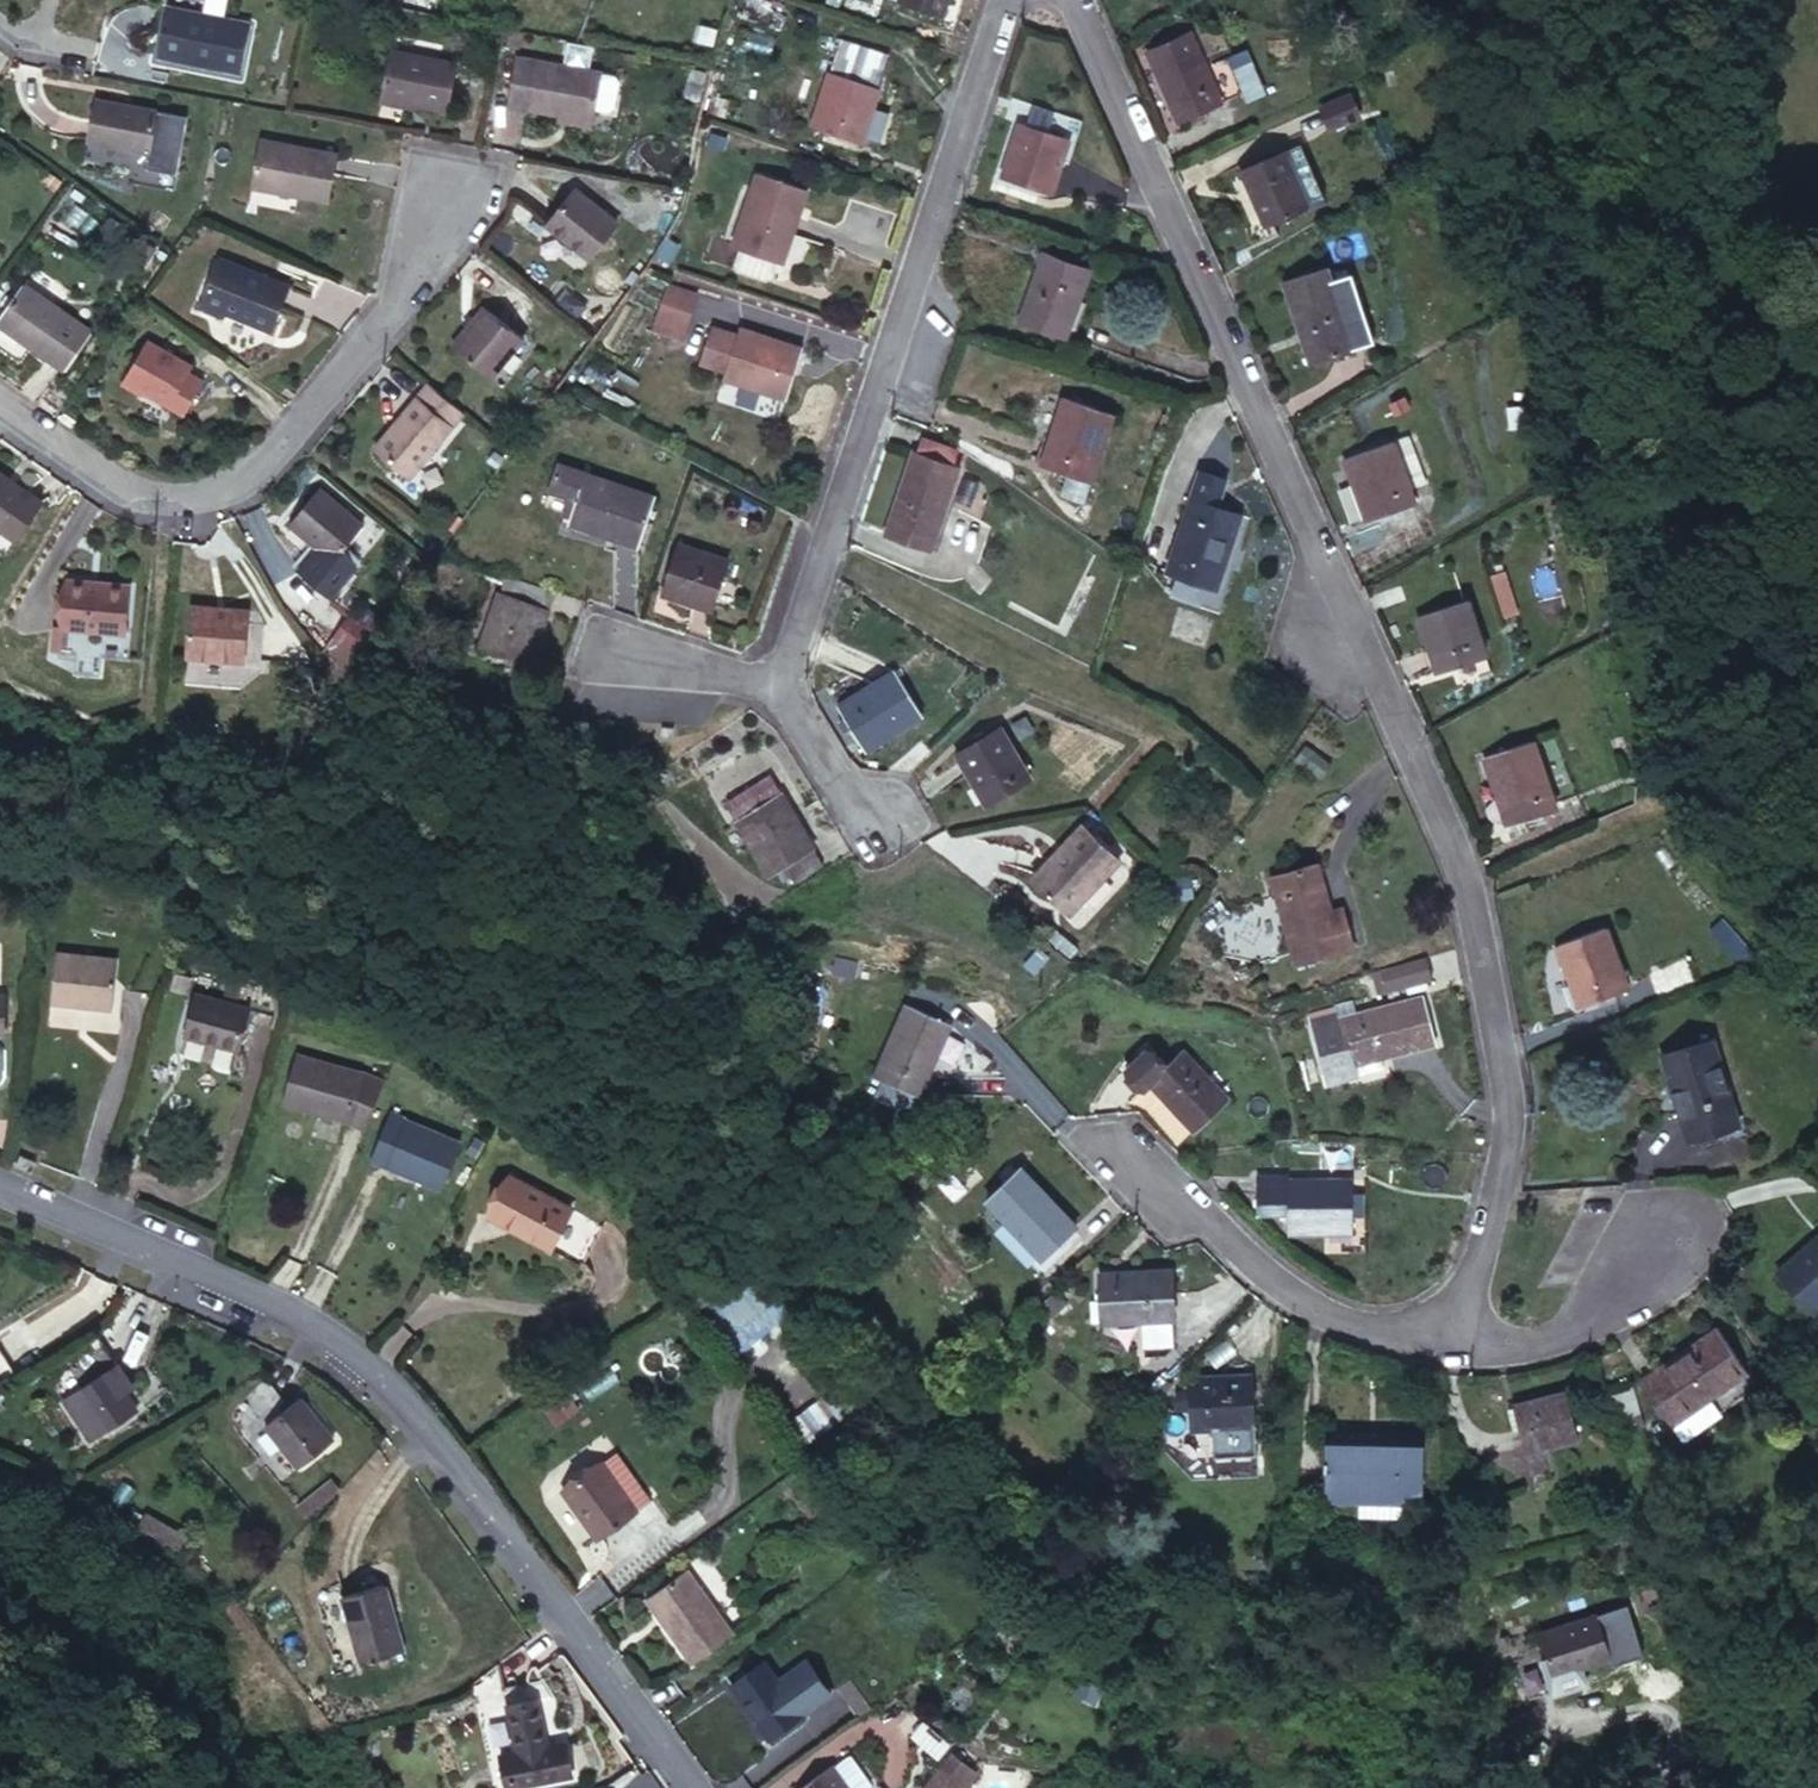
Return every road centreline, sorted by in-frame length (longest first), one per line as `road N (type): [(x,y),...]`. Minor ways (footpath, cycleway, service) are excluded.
road 1 (residential): [(1071,0),(1466,886),(1511,1117),(1455,1345)]
road 2 (residential): [(690,1787),(385,1380),(346,1345),(309,1319),(0,1183)]
road 3 (residential): [(1001,0),(776,671)]
road 4 (residential): [(0,406),(141,501),(192,507),(233,496),(292,434),(405,288),(451,182)]
road 5 (residential): [(1127,1156),(1280,1280),(1421,1339),(1455,1345)]
road 6 (residential): [(1455,1345),(1518,1347),(1605,1304),(1658,1229)]
road 7 (residential): [(776,671),(843,778),(896,824)]
road 8 (residential): [(603,649),(776,671)]

